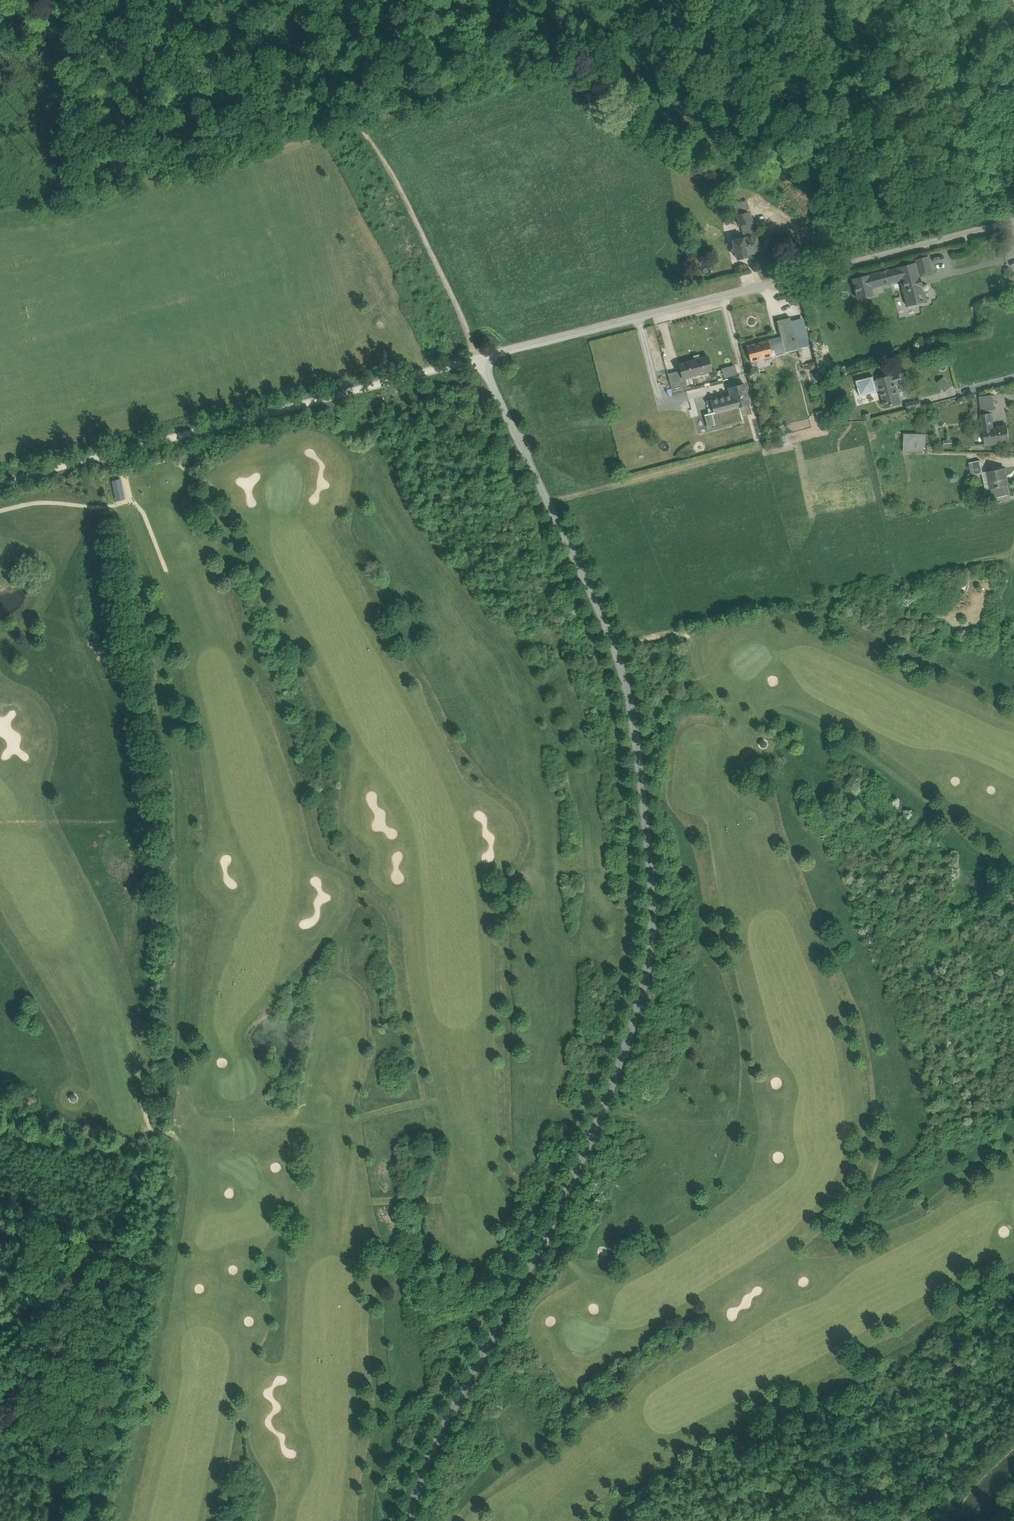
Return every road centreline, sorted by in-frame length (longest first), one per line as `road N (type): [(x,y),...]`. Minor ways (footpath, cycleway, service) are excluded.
road 1 (unclassified): [(477,358),(617,663),(630,710),(649,902),(644,968),(624,1048),(533,1257),(430,1455),(409,1520)]
road 2 (unclassified): [(477,358),(1013,221)]
road 3 (track): [(477,358),(0,483)]

